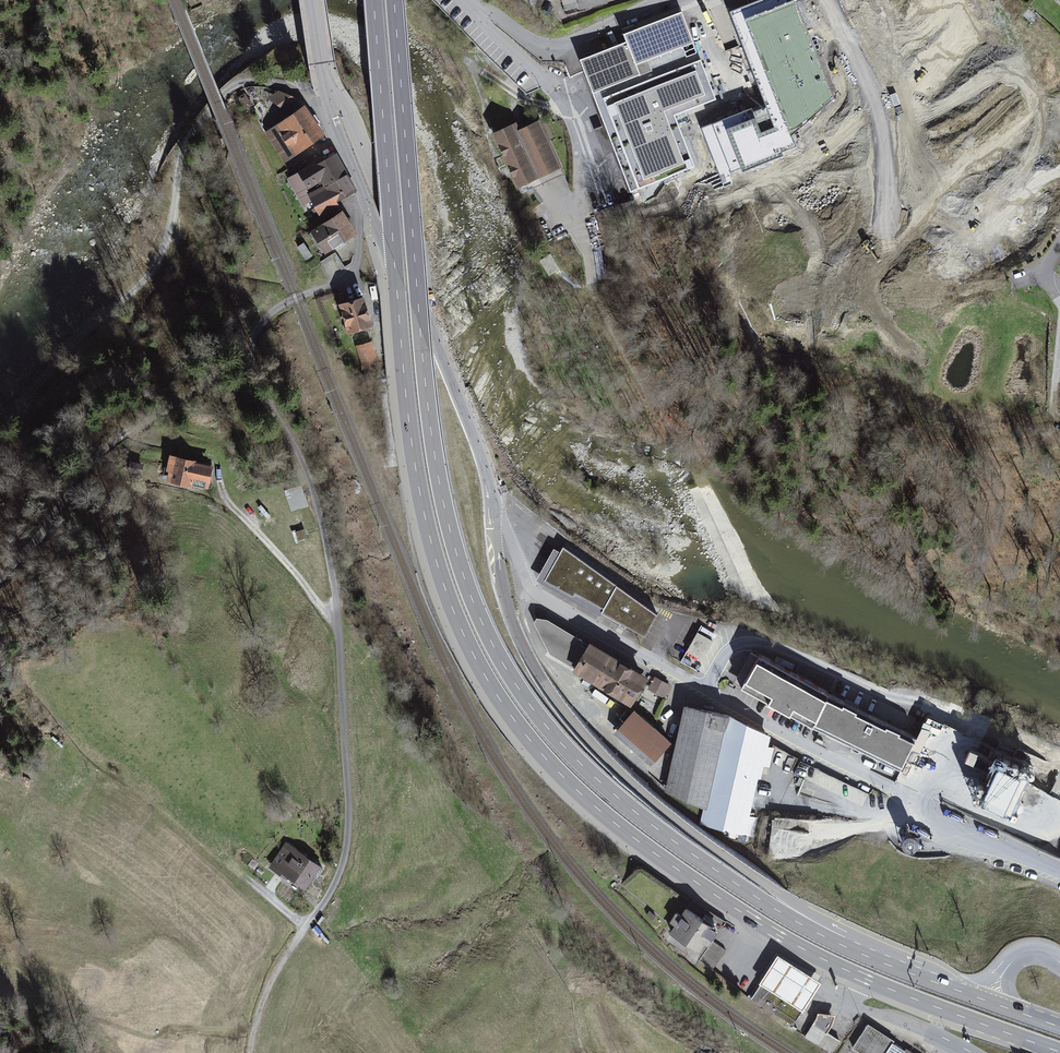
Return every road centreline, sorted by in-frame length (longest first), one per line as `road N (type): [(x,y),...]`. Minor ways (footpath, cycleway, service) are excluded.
road 1 (primary): [(868,954),(773,908),(624,803),(549,730),(485,629),(457,557),(430,425),(395,0)]
road 2 (primary): [(396,278),(412,446),(436,562),(478,663),(529,739),(615,823),(772,932),(864,979),(1057,1052)]
road 3 (track): [(266,982),(344,867),(351,817),(337,577),(320,509),(254,394),(252,354),(266,316),(293,296),(355,273),(366,199)]
road 4 (residential): [(493,518),(528,589),(566,615),(782,740),(1059,874)]
road 5 (primary): [(868,954),(676,821),(574,724),(515,629),(493,518)]
road 6 (residential): [(493,518),(482,456),(353,125),(324,77)]
road 7 (track): [(222,500),(191,486),(87,470),(0,580)]
road 8 (primary): [(374,0),(396,278)]
road 9 (tertiary): [(324,77),(338,137),(396,278)]
road 10 (residential): [(461,0),(550,43),(655,0)]
road 11 (track): [(87,470),(113,441),(252,354)]
road 12 (track): [(222,500),(340,619)]
road 13 (primary): [(986,999),(868,954)]

